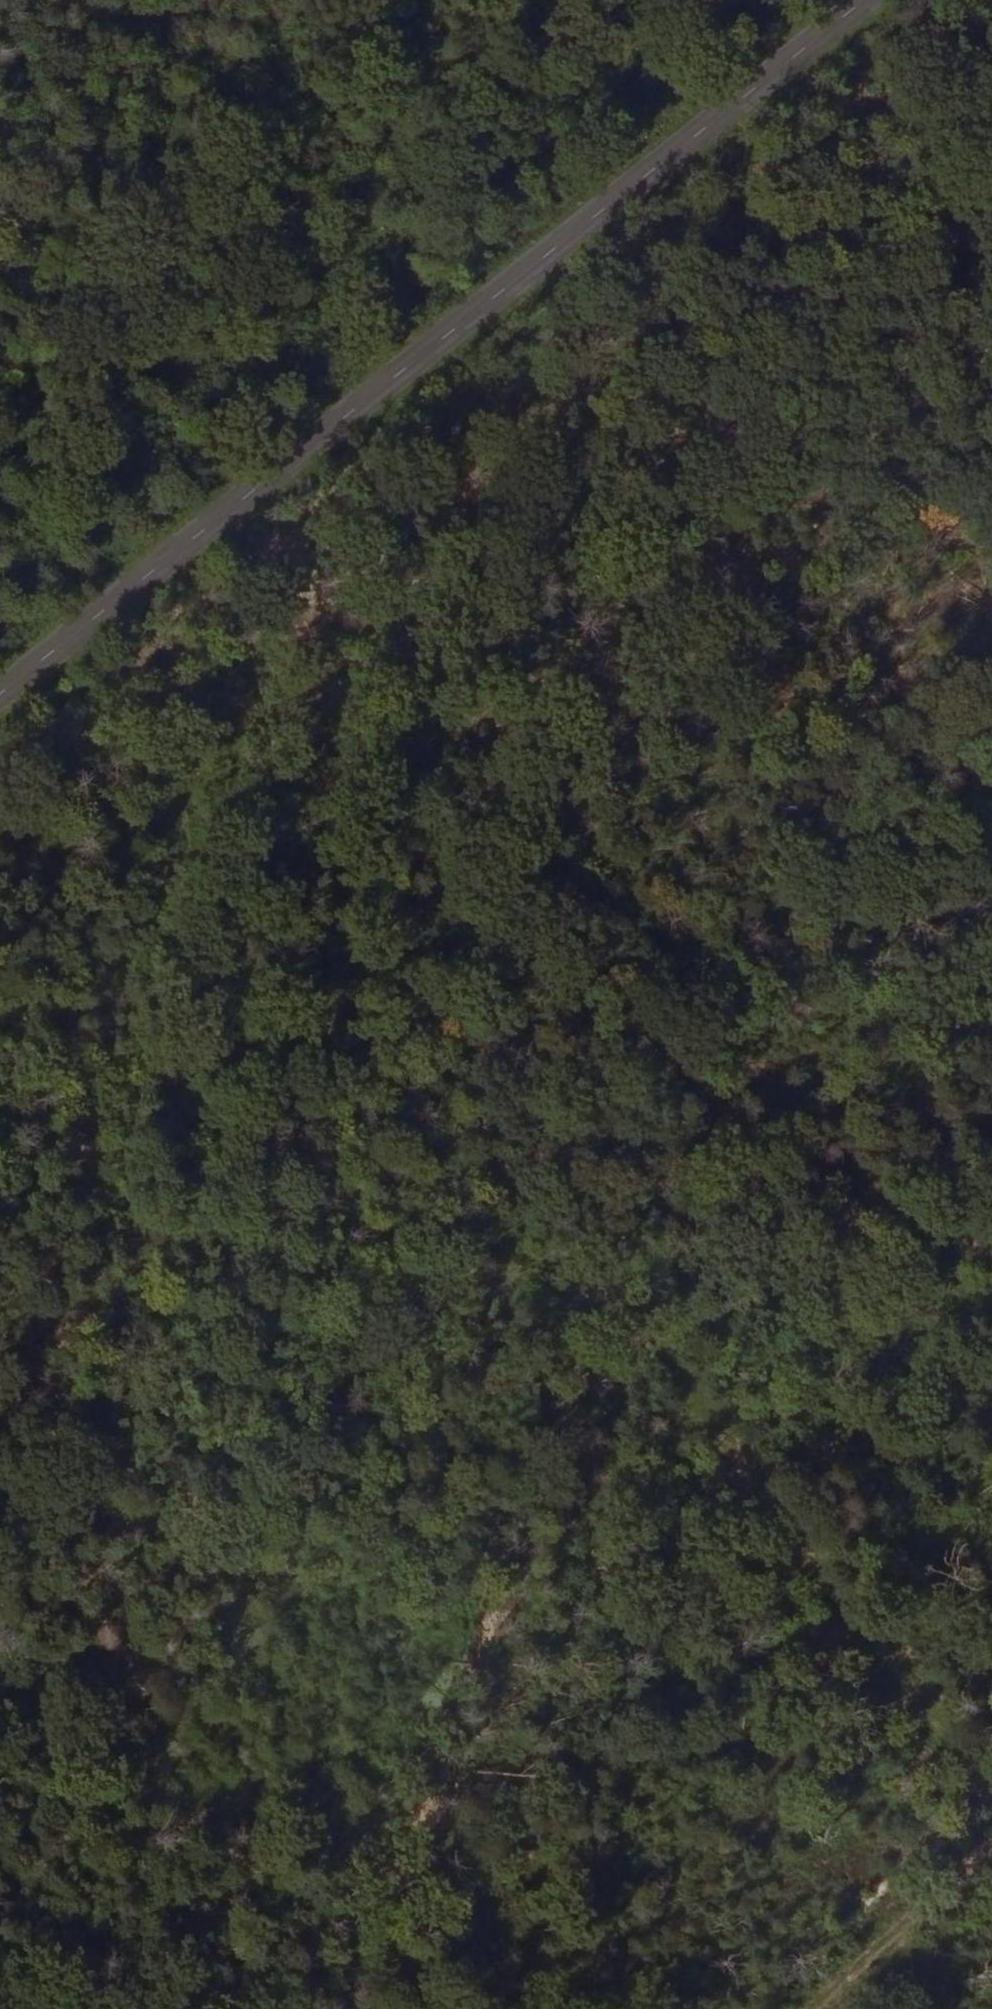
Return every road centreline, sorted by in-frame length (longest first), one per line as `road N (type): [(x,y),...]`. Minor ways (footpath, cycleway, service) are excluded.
road 1 (tertiary): [(0,699),(869,0)]

